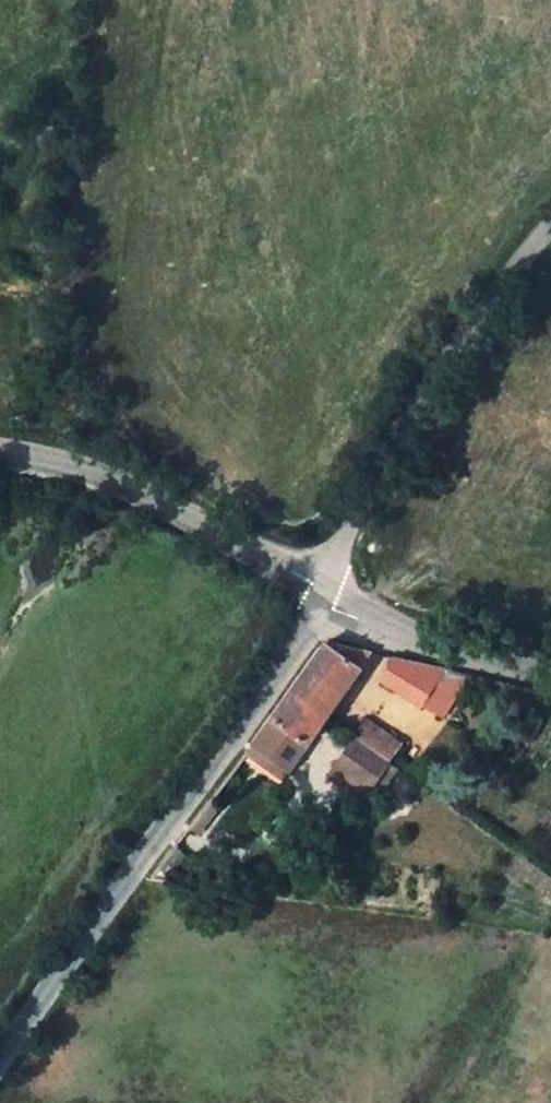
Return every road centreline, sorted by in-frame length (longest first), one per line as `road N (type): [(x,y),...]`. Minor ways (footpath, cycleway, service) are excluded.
road 1 (unclassified): [(325,598),(0,1063)]
road 2 (unclassified): [(550,221),(511,258),(414,402),(325,598)]
road 3 (unclassified): [(0,457),(42,461),(157,502),(325,598)]
road 4 (unclassified): [(550,682),(325,598)]

